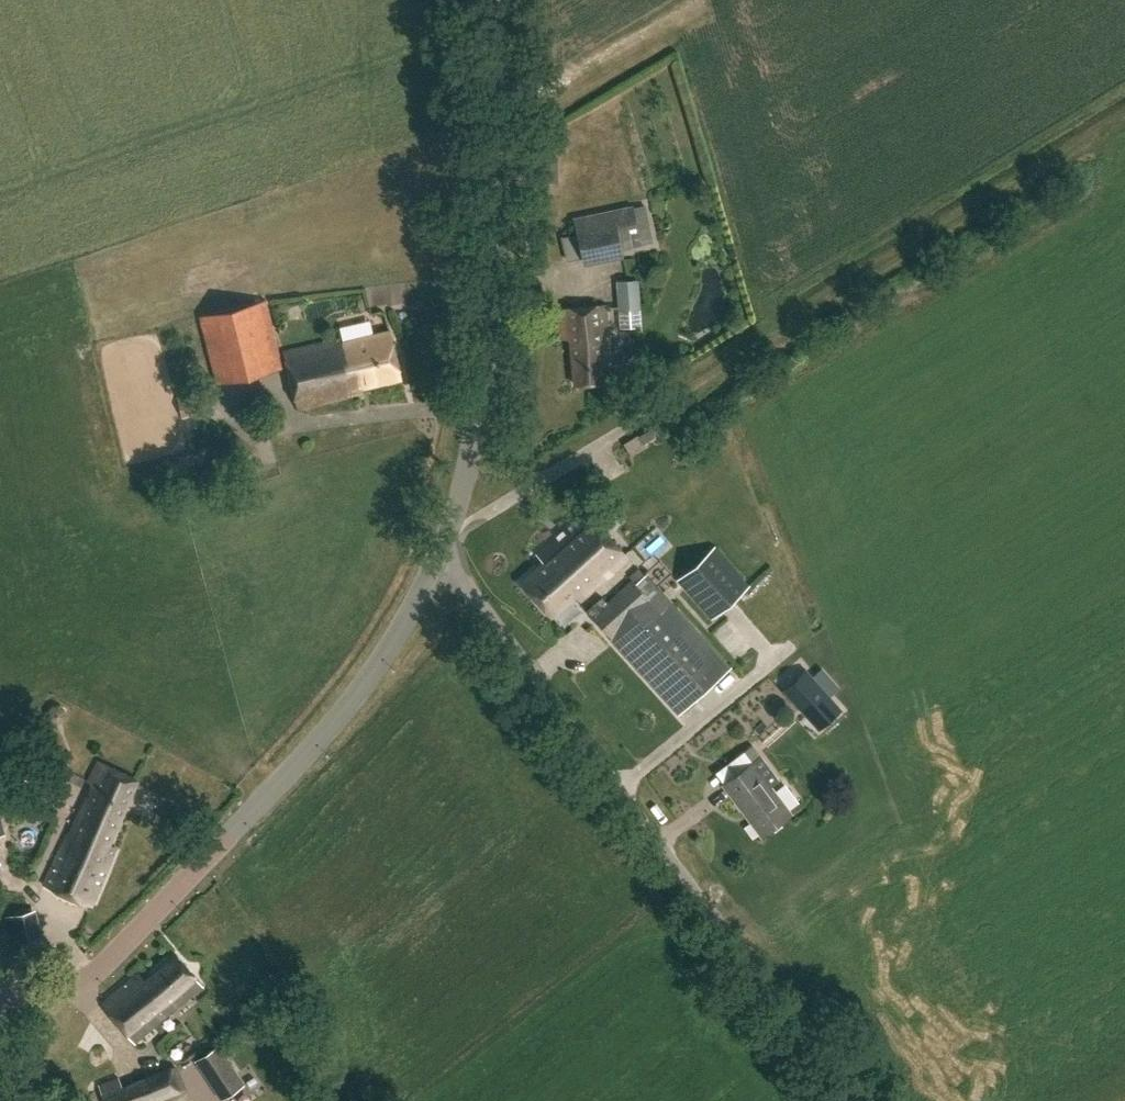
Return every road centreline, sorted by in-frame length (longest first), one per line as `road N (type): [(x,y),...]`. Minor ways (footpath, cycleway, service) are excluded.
road 1 (unclassified): [(854,1100),(468,583),(435,560)]
road 2 (unclassified): [(0,999),(100,968),(319,739),(397,638),(435,560)]
road 3 (unclassified): [(435,560),(476,429),(495,275),(495,0)]

